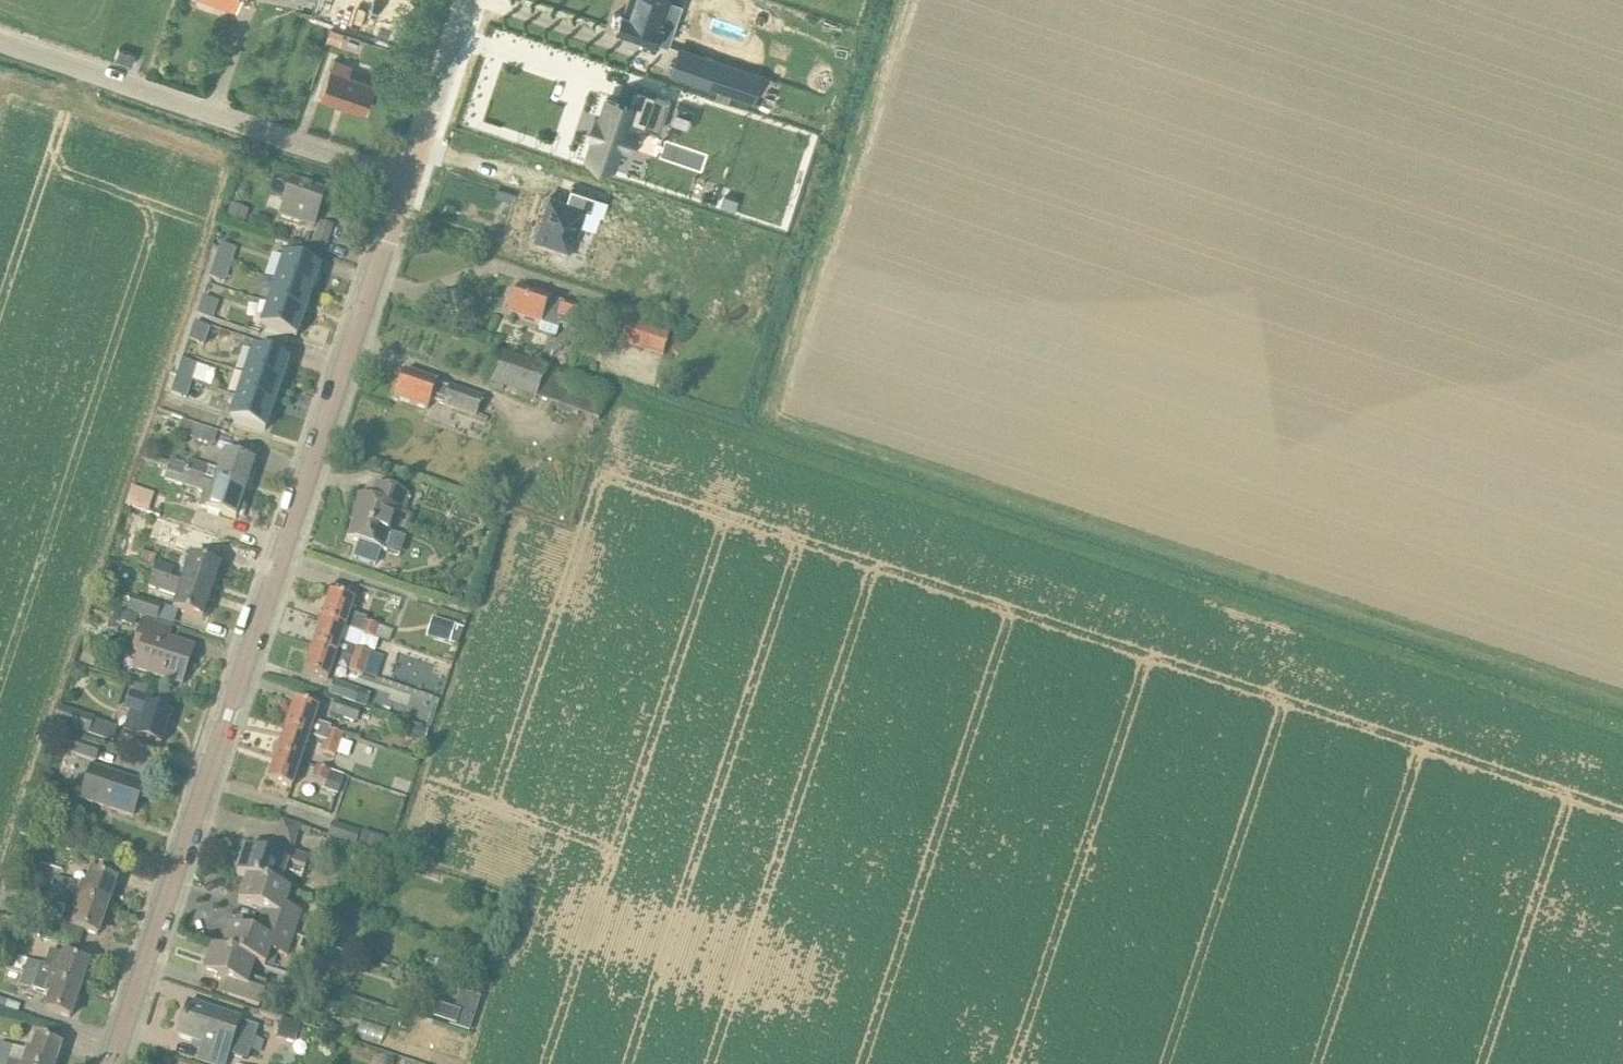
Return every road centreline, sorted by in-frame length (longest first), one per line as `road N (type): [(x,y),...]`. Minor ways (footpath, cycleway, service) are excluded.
road 1 (tertiary): [(112,1063),(407,185)]
road 2 (unclassified): [(407,185),(0,45)]
road 3 (tertiary): [(407,185),(469,0)]

